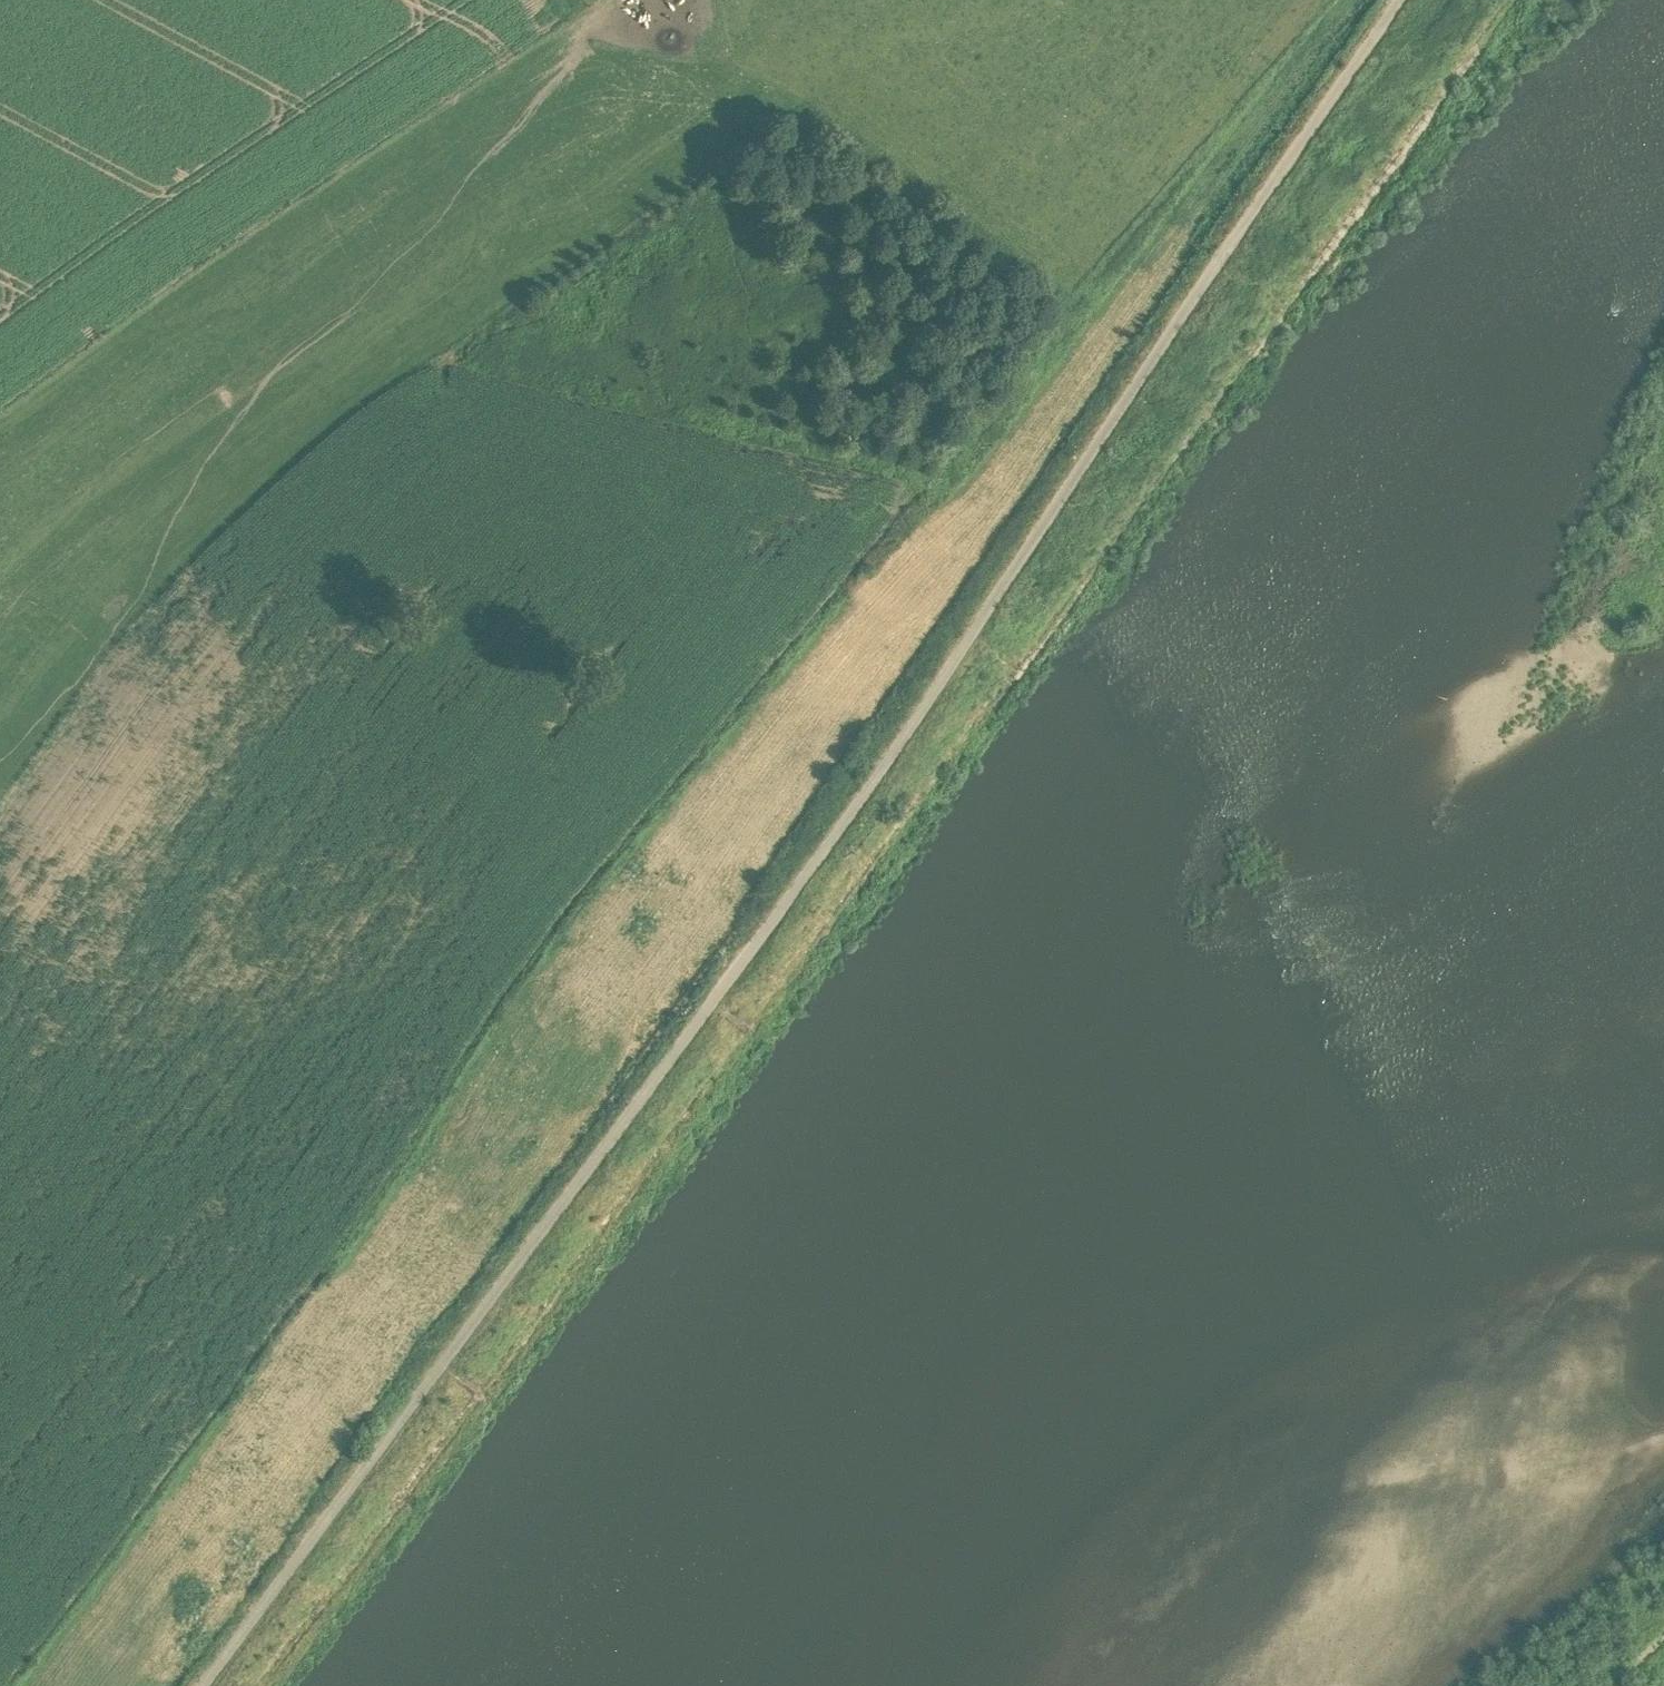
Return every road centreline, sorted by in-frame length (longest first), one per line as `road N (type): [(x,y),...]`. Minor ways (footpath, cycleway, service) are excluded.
road 1 (unclassified): [(201,1685),(712,1002),(1396,0)]

